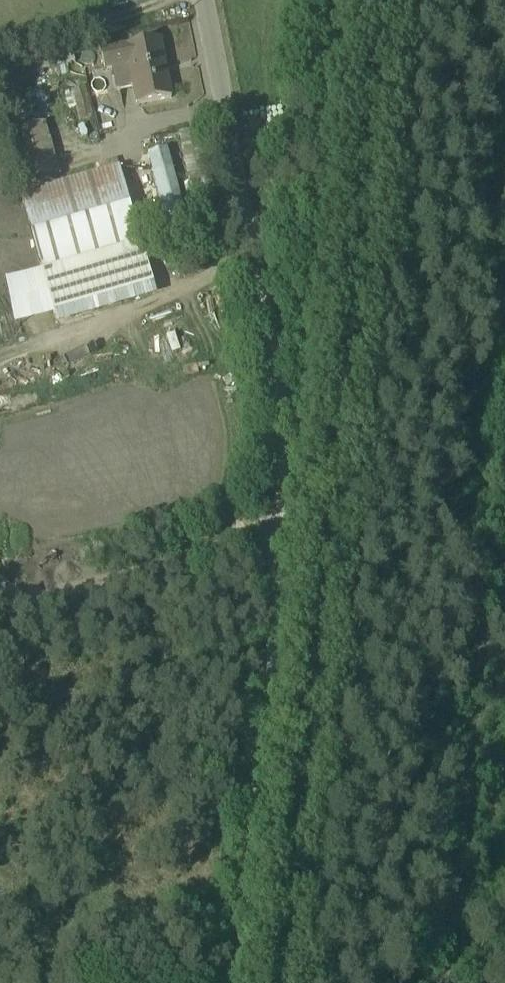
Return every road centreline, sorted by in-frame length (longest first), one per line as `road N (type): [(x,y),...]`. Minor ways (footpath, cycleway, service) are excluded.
road 1 (unclassified): [(203,0),(285,433),(236,982)]
road 2 (track): [(452,982),(504,515)]
road 3 (track): [(280,534),(0,600)]

